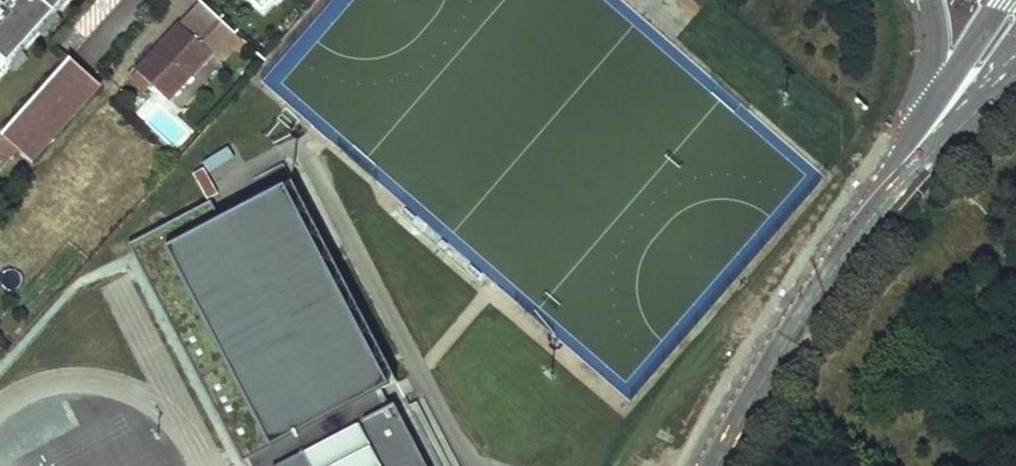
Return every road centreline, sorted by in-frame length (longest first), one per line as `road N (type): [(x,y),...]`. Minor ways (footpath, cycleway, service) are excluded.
road 1 (tertiary): [(700,465),(846,226),(915,149)]
road 2 (tertiary): [(1000,0),(915,149)]
road 3 (tertiary): [(928,0),(932,39),(915,149)]
road 4 (tertiary): [(915,149),(1011,62)]

